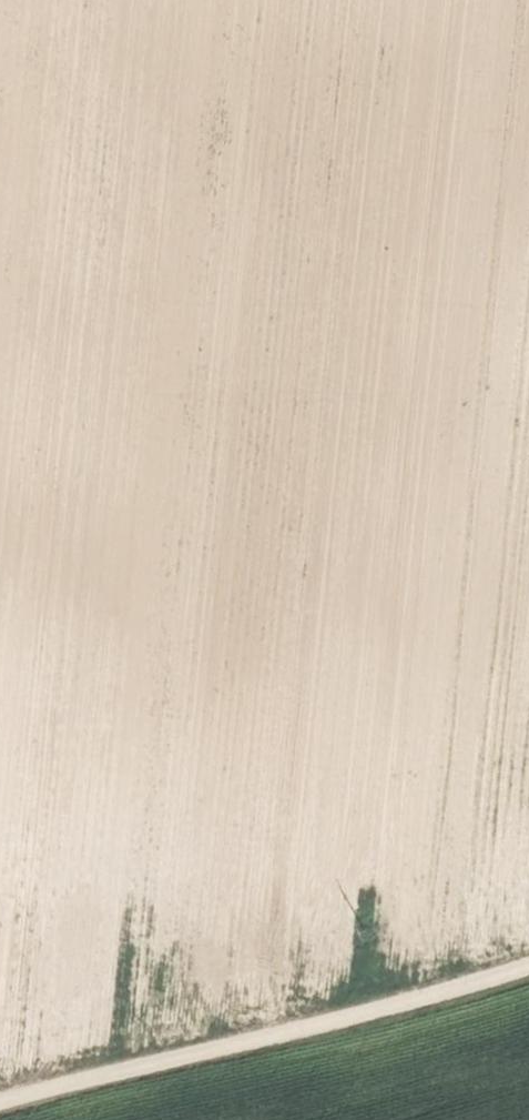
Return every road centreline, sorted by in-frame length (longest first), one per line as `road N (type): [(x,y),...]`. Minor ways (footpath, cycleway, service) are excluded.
road 1 (track): [(528,961),(438,995),(0,1107)]

